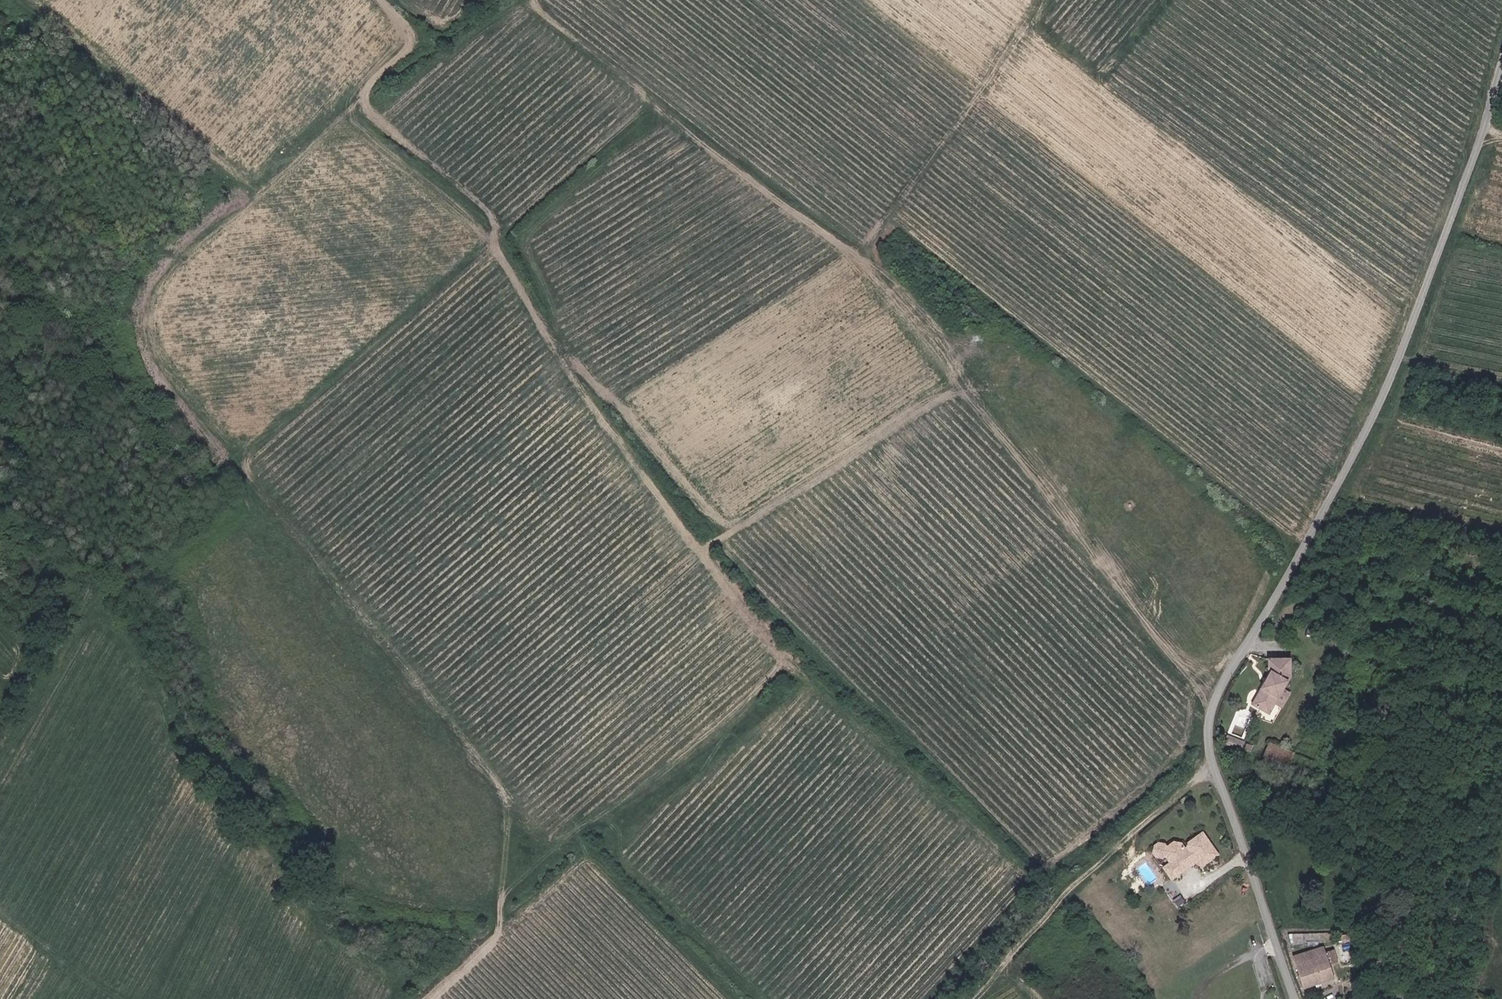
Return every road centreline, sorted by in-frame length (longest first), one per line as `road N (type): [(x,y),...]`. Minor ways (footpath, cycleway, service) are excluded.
road 1 (track): [(382,0),(408,25),(408,39),(406,54),(380,75),(372,114),(484,207),(516,277),(647,480),(756,624),(1049,898)]
road 2 (unclassified): [(1294,998),(1210,750),(1214,703),(1264,625),(1412,334),(1501,72)]
road 3 (track): [(0,387),(17,362),(282,176),(362,102),(505,0)]
road 4 (track): [(948,998),(1004,934),(1215,764)]

